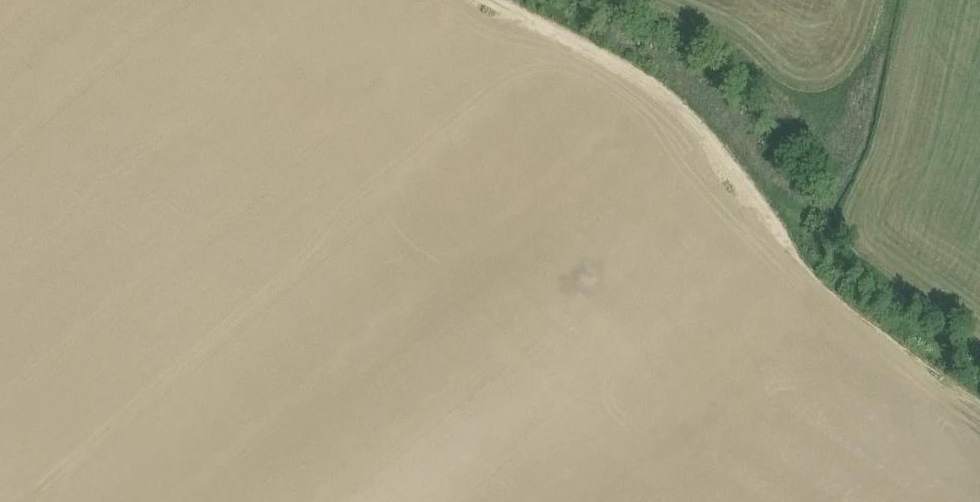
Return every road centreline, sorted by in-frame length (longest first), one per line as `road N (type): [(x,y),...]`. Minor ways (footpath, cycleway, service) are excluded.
road 1 (track): [(496,0),(682,109),(727,156),(811,276),(979,399)]

